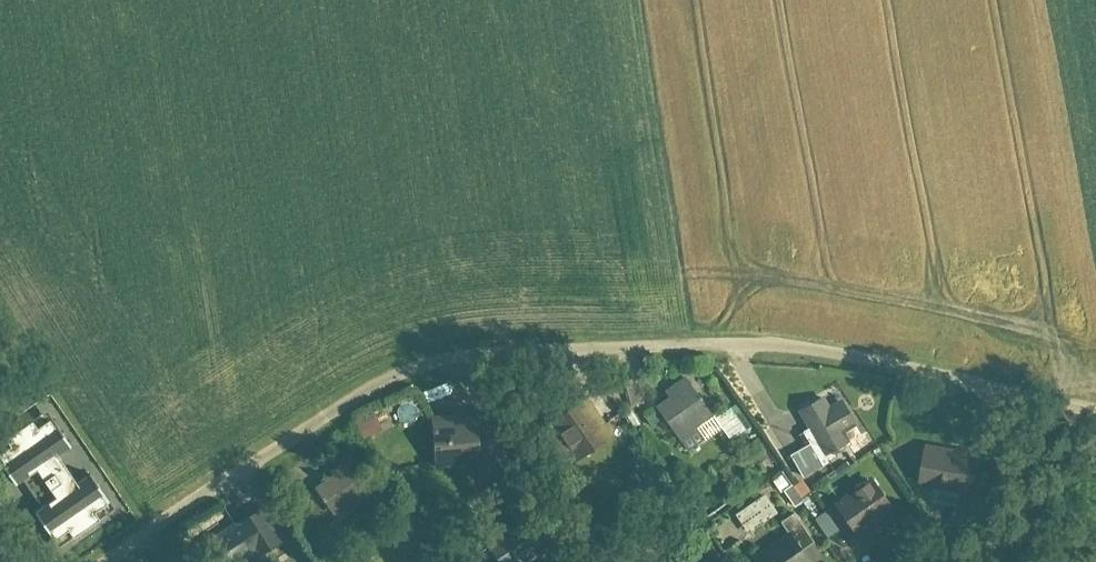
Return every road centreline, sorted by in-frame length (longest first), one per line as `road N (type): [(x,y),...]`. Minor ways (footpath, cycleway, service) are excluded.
road 1 (residential): [(1095,418),(910,369),(773,346),(444,357),(359,397),(114,561)]

